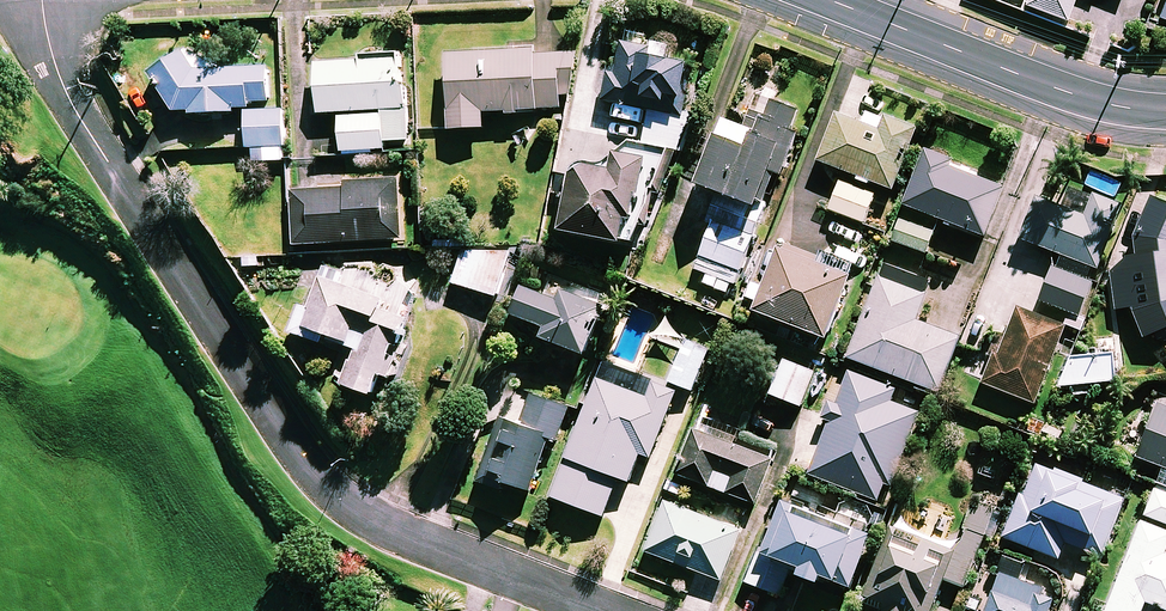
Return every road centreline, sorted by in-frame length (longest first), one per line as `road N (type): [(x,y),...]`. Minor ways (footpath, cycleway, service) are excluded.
road 1 (residential): [(42,0),(58,76),(80,119),(177,279),(330,497),(606,610)]
road 2 (secondary): [(824,0),(1065,93),(1165,112)]

